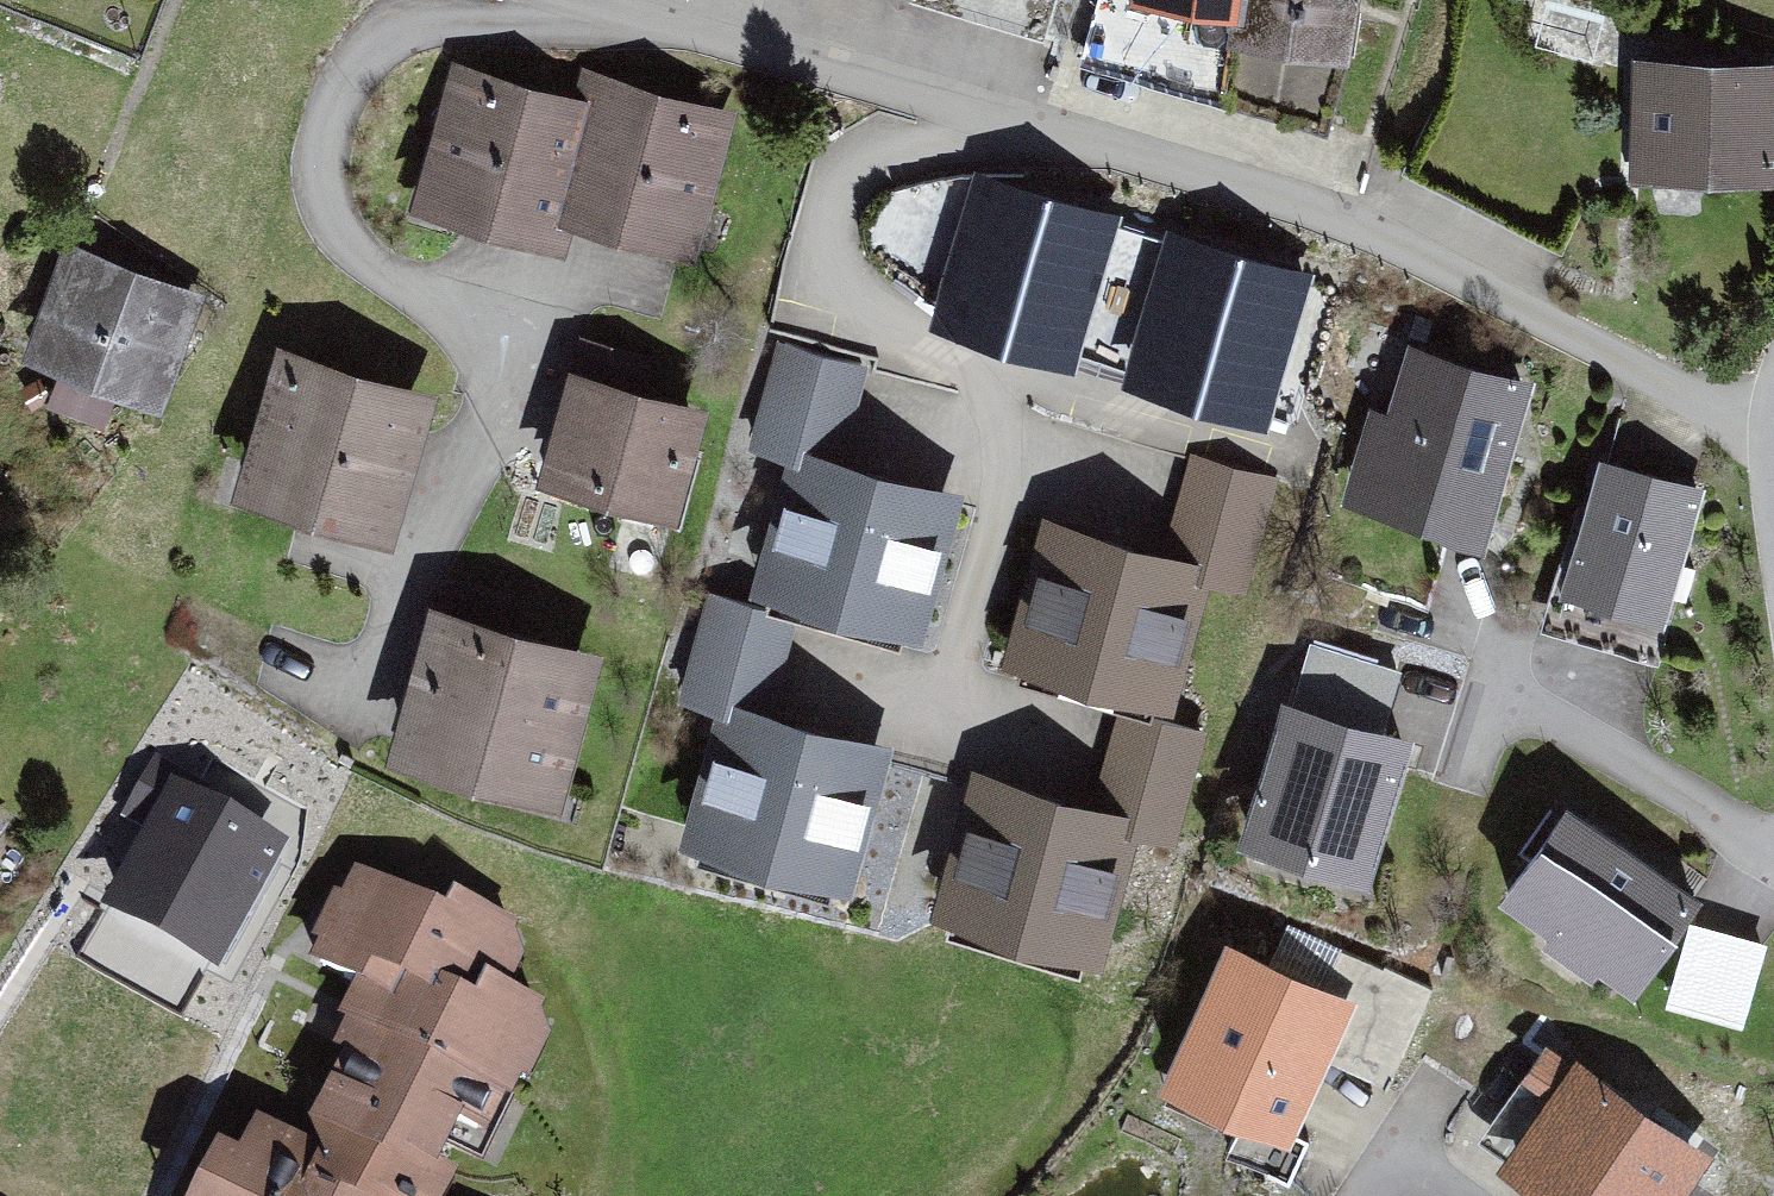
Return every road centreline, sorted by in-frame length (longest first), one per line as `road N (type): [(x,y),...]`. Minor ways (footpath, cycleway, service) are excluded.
road 1 (residential): [(1773,447),(1372,246),(988,112),(561,0)]

